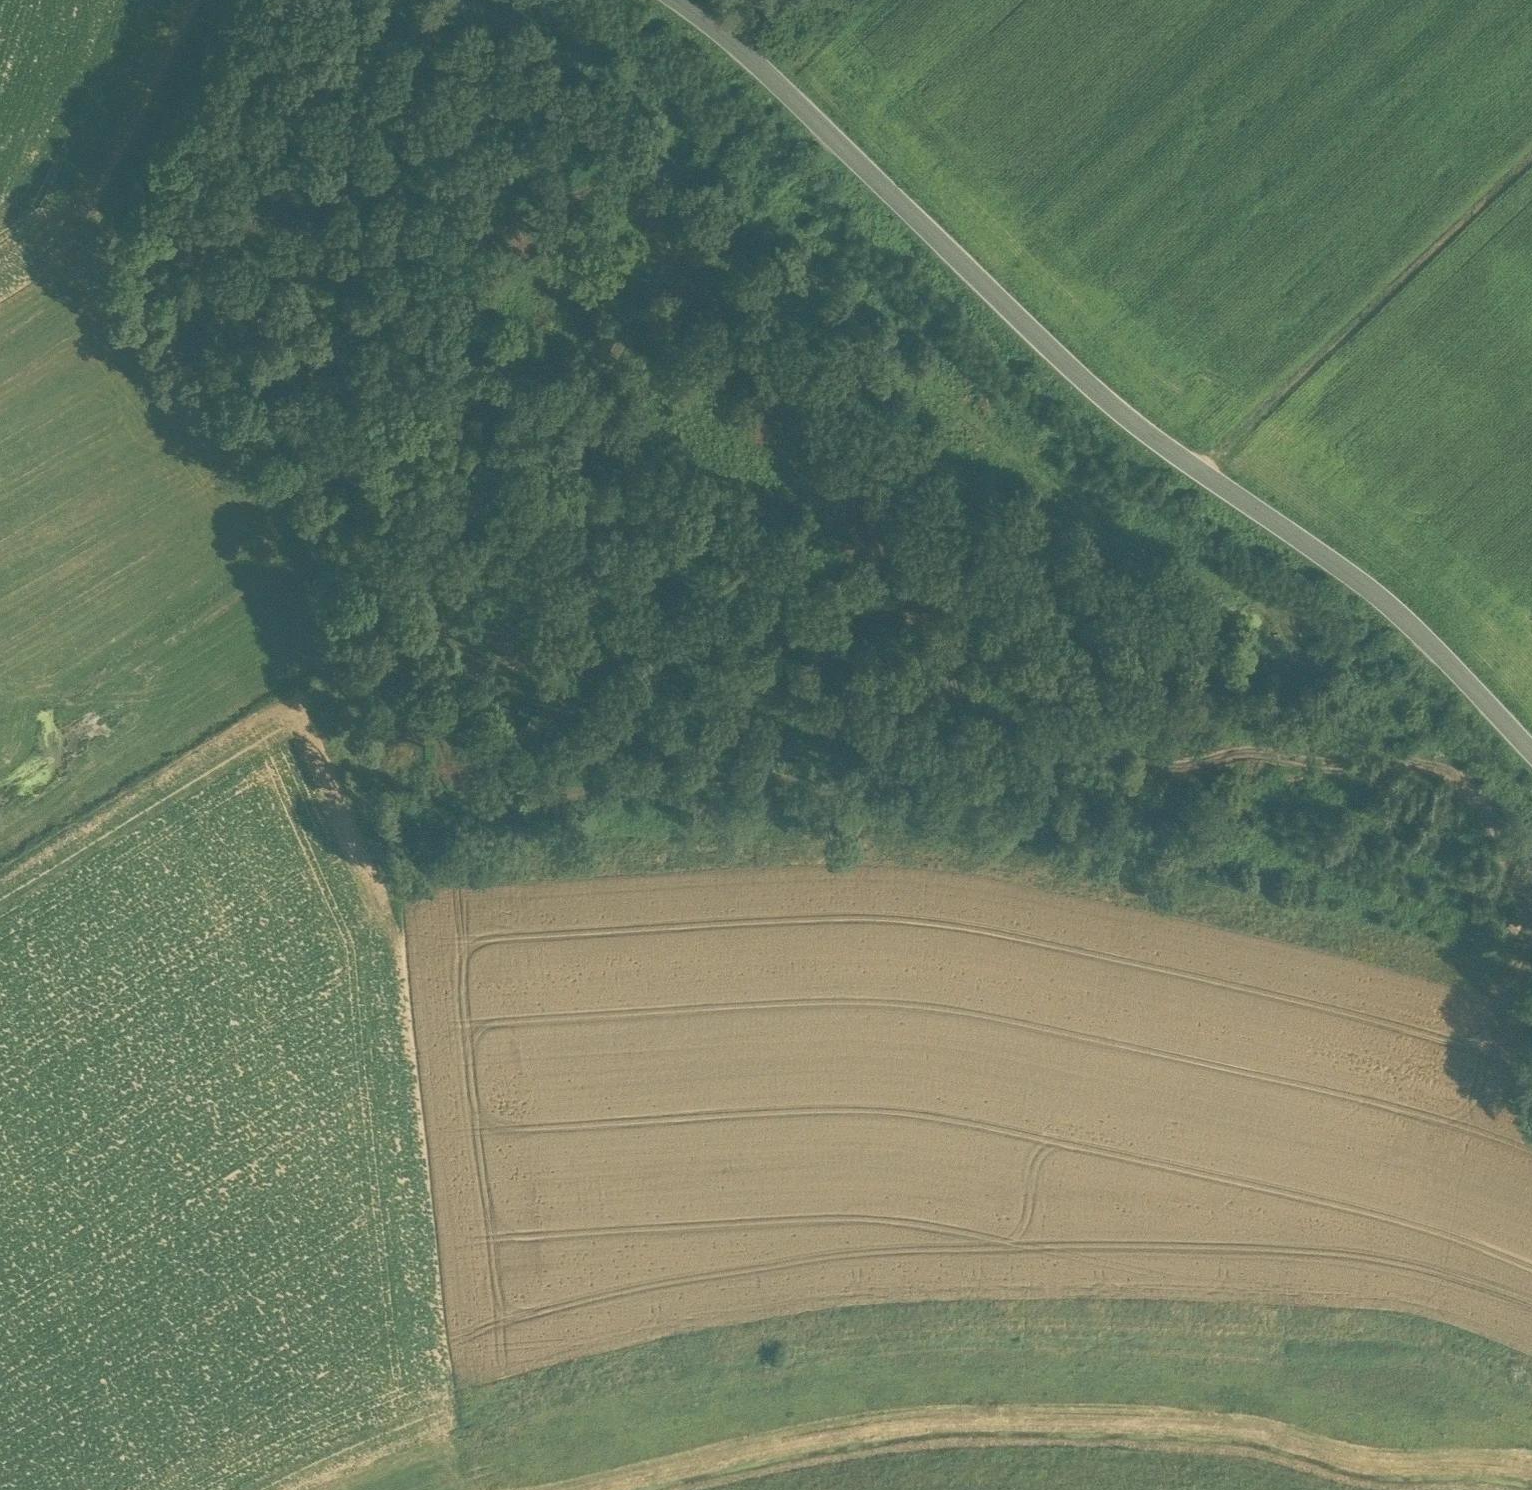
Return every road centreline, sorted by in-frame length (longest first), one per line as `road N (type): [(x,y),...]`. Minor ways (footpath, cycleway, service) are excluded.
road 1 (secondary): [(675,0),(810,116),(1124,412),(1360,579),(1467,671),(1531,743)]

